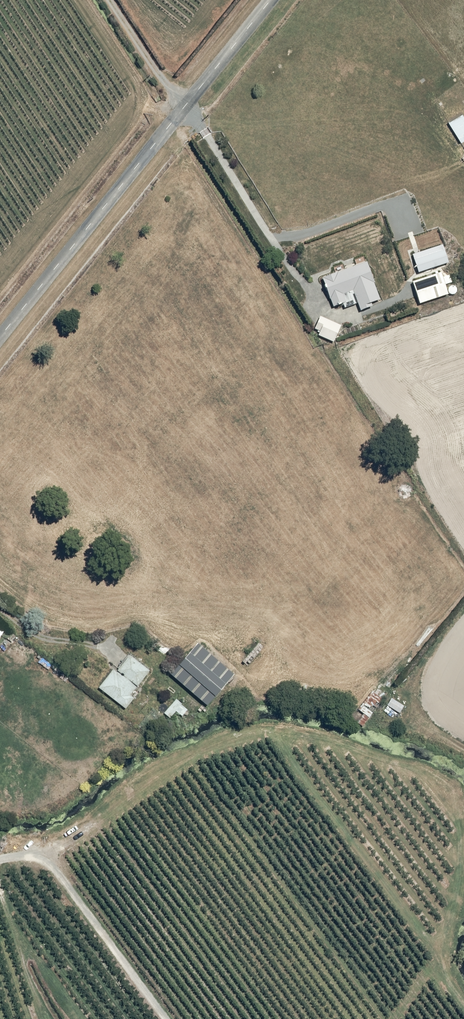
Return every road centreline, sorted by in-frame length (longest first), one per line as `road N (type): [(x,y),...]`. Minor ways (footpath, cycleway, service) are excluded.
road 1 (tertiary): [(0,337),(270,0)]

